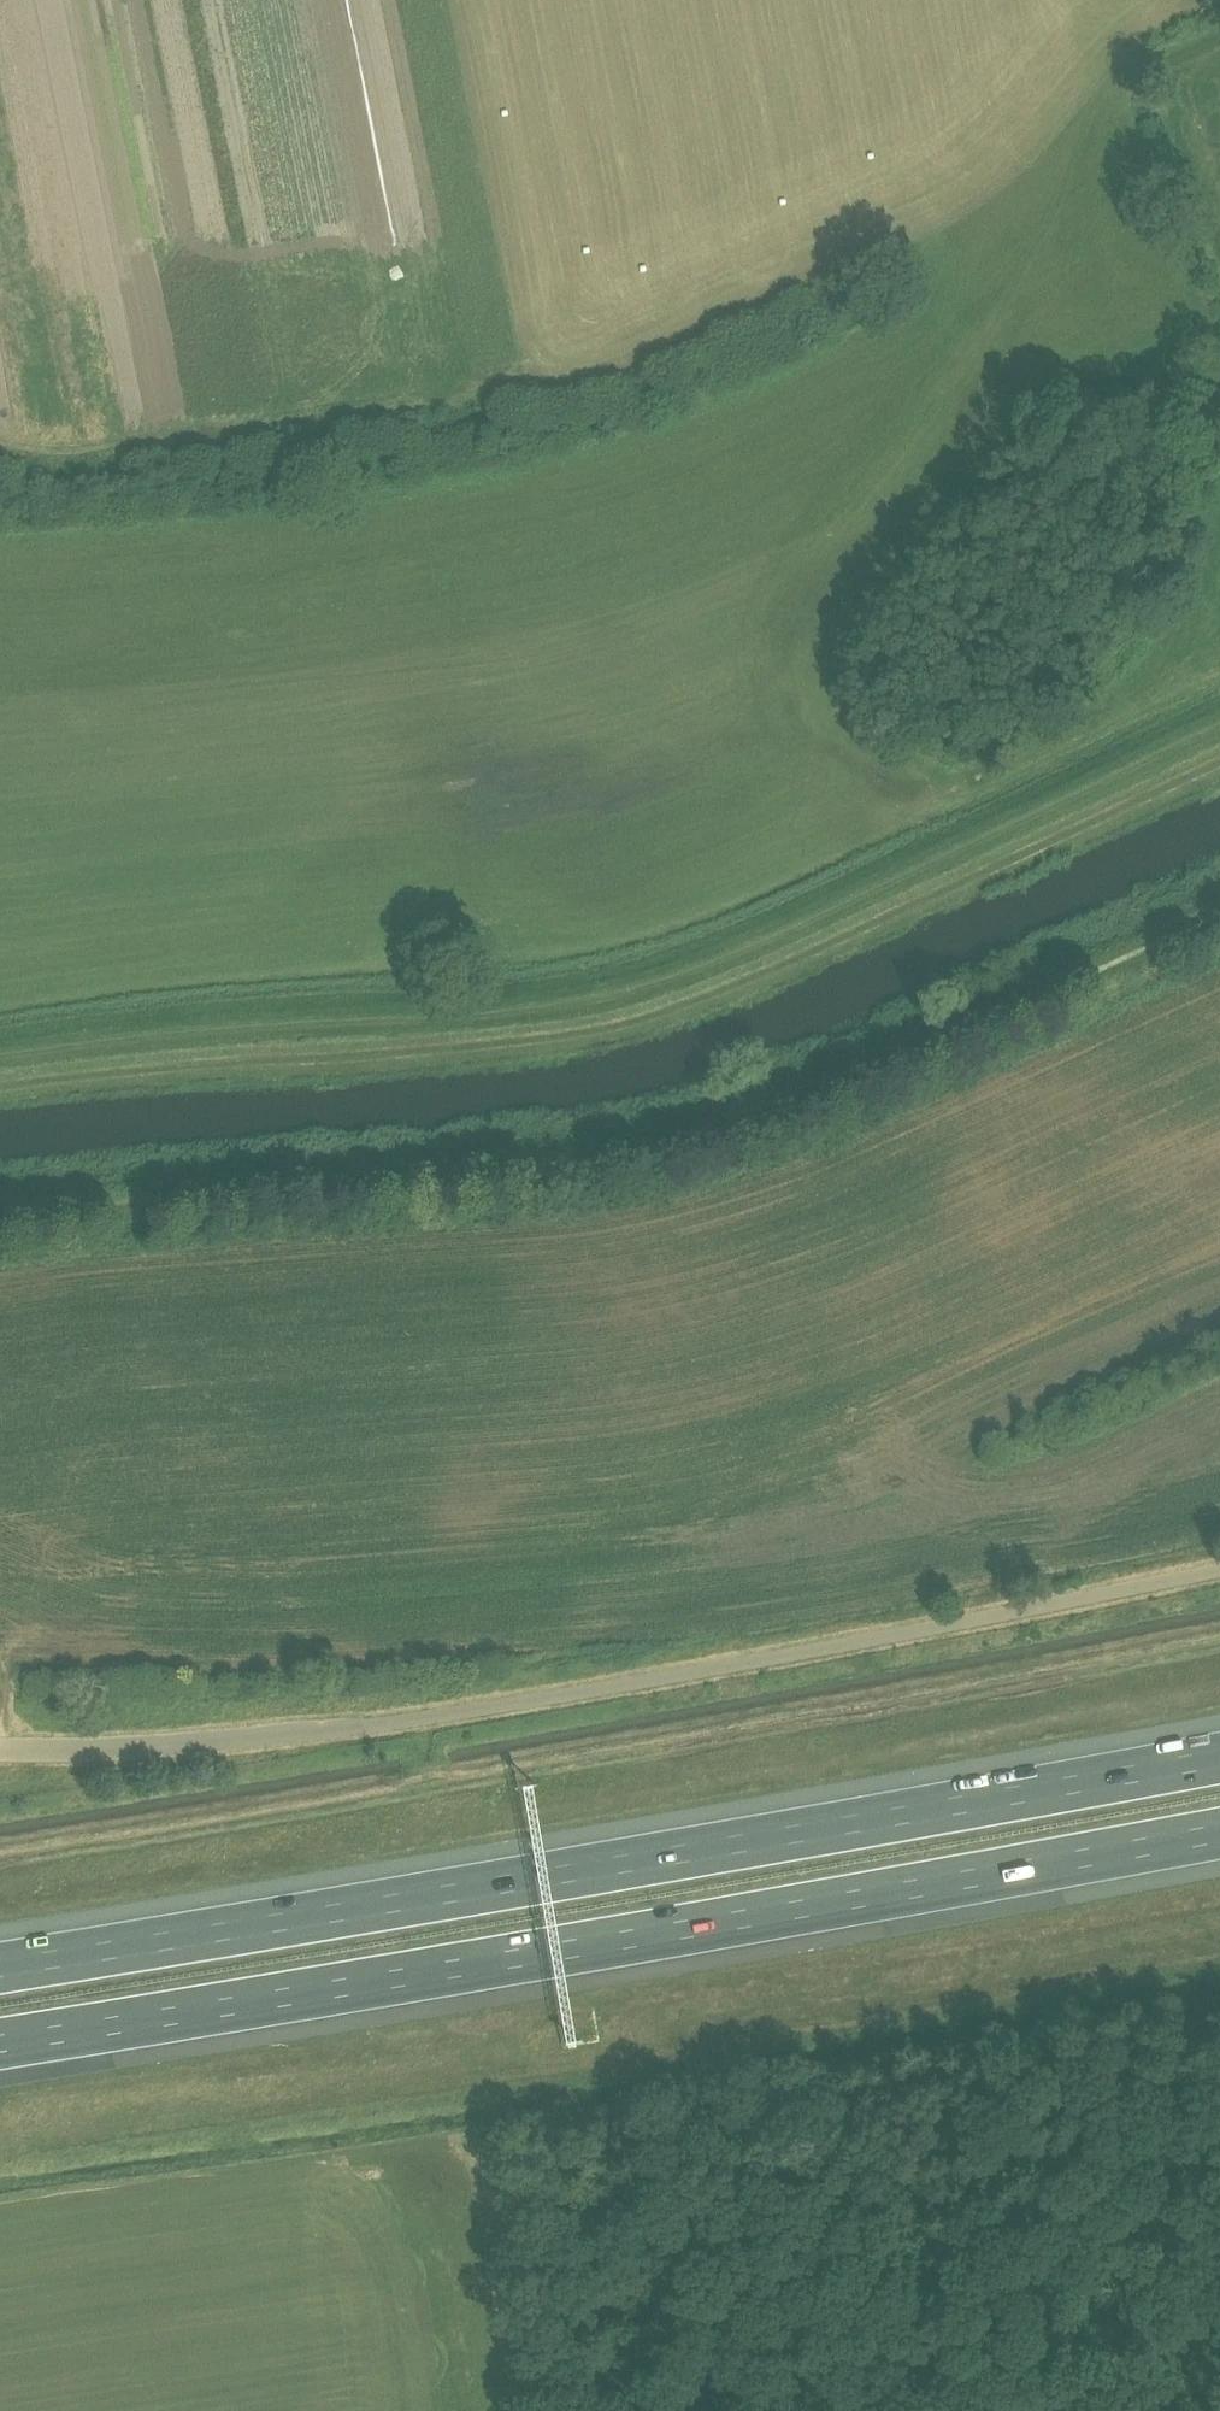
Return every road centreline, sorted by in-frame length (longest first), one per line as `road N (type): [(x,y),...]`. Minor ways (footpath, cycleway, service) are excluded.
road 1 (motorway): [(0,2042),(1219,1832)]
road 2 (motorway): [(1219,1758),(0,1965)]
road 3 (unclassified): [(0,1729),(273,1730),(572,1694),(1219,1569)]

